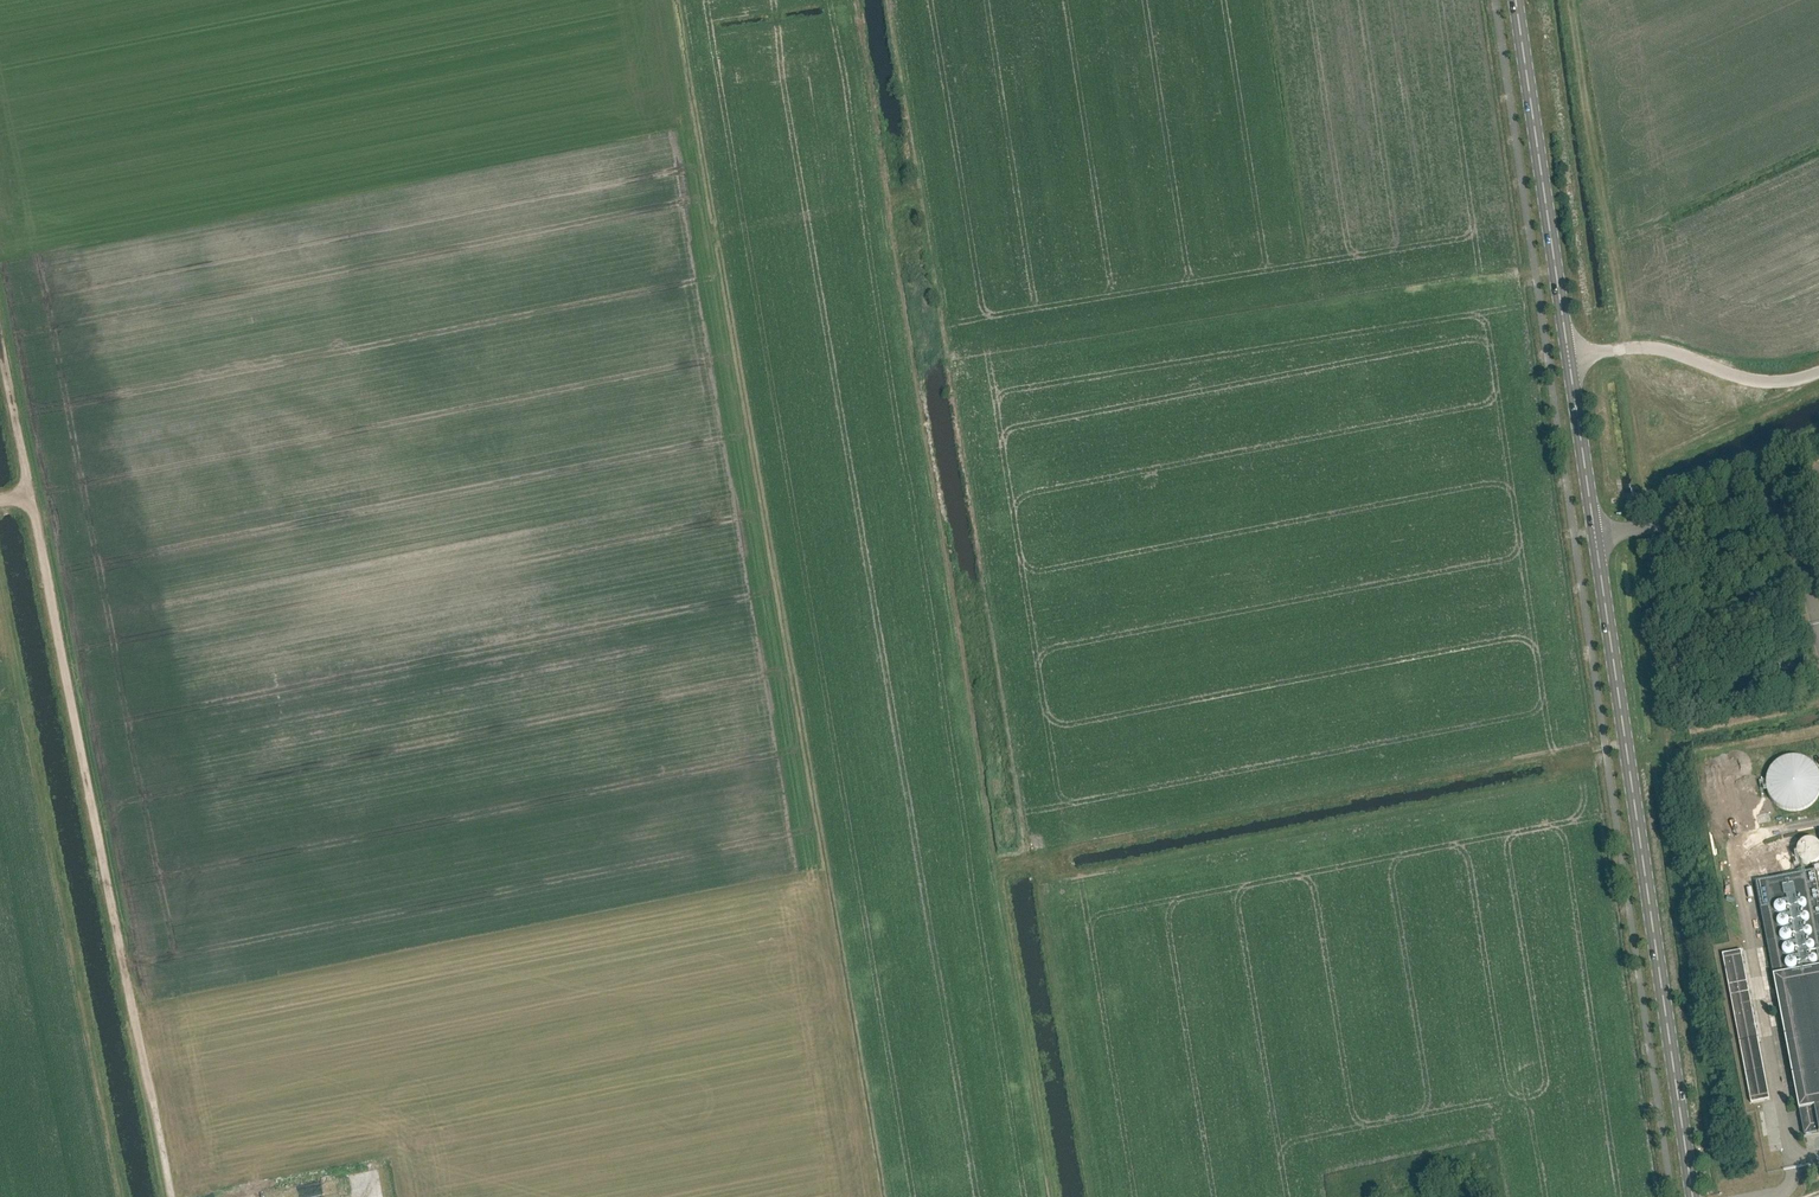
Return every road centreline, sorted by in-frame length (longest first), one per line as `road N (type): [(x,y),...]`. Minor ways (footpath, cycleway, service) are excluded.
road 1 (secondary): [(1692,1196),(1568,355)]
road 2 (track): [(170,1196),(33,506),(0,504)]
road 3 (secondary): [(1568,355),(1516,0)]
road 4 (unclassified): [(1568,355),(1667,351),(1764,381),(1818,371)]
road 5 (track): [(25,501),(0,341)]

